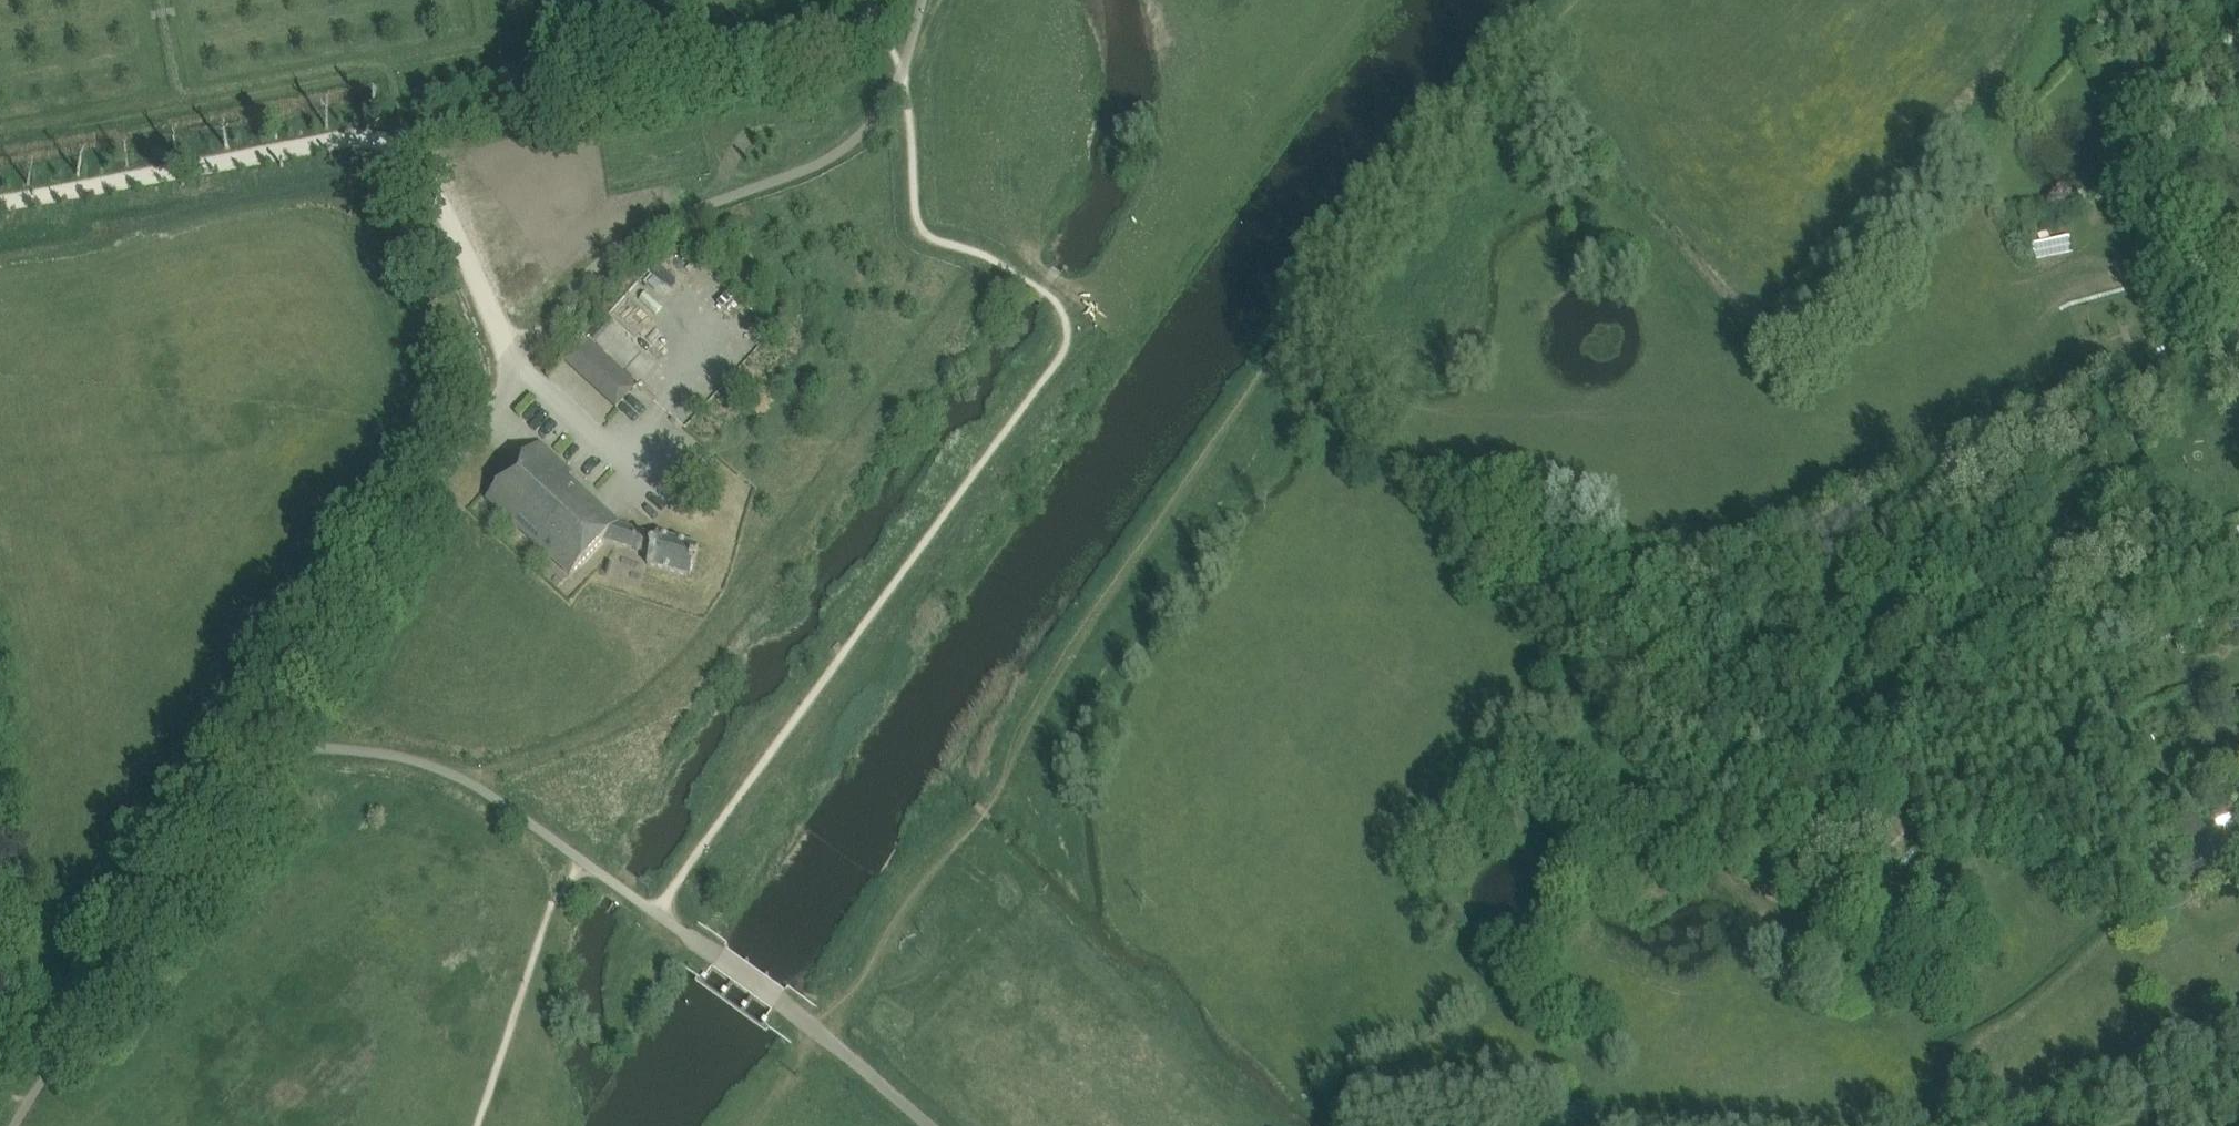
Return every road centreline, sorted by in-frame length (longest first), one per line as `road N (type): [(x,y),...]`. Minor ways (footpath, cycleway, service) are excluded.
road 1 (unclassified): [(514,369),(434,170),(412,150),(378,140),(0,205)]

